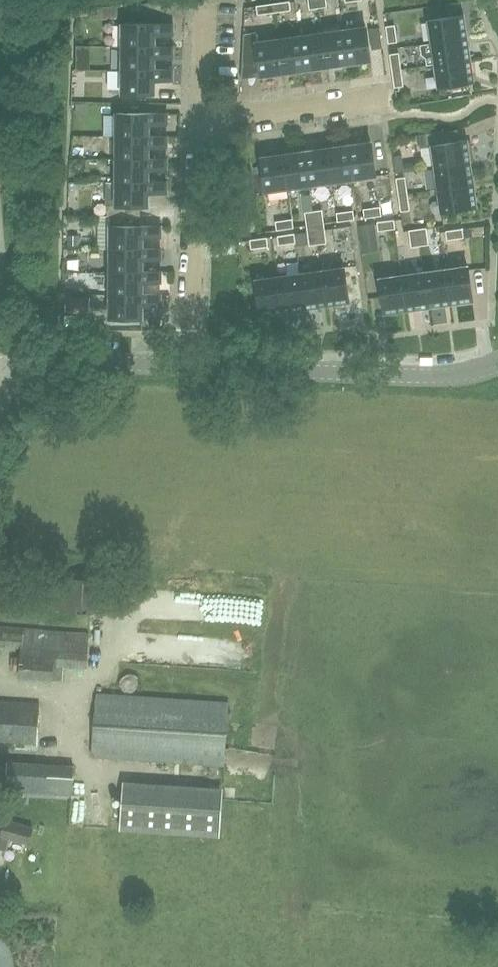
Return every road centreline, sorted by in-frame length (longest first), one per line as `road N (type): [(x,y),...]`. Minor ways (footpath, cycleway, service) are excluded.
road 1 (unclassified): [(188,367),(429,376),(497,364)]
road 2 (residential): [(188,367),(200,124)]
road 3 (residential): [(200,124),(386,98)]
road 4 (unclassified): [(8,382),(51,364),(188,367)]

